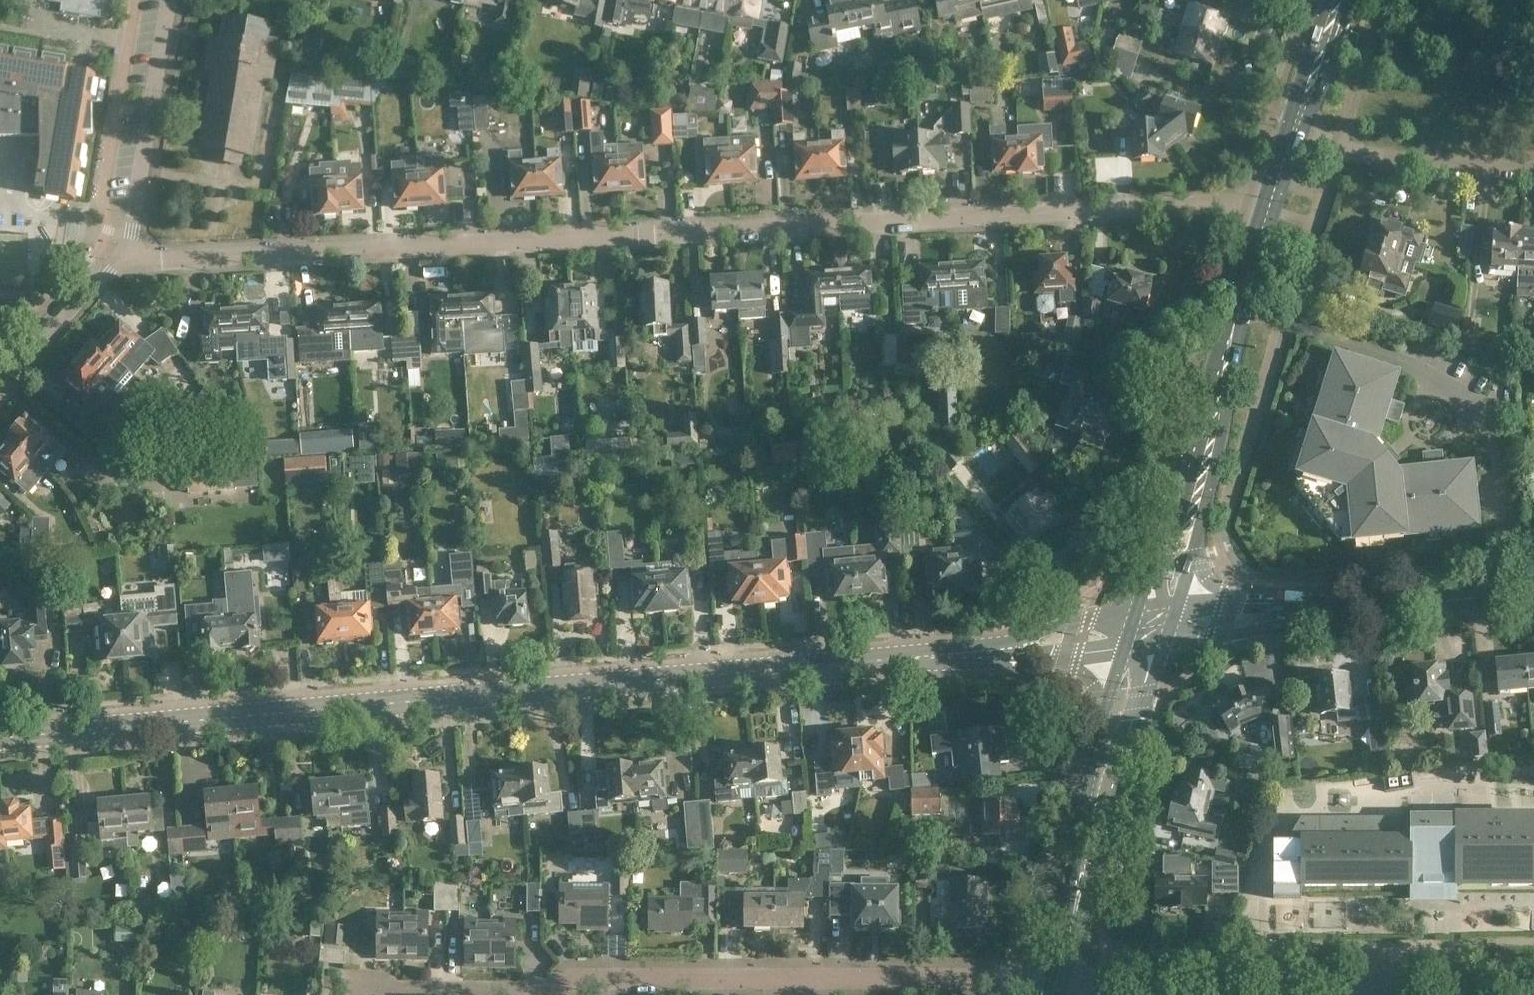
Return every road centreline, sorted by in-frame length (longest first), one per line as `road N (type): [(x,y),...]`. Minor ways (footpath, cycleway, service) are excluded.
road 1 (residential): [(126,251),(162,260),(1268,208)]
road 2 (secondary): [(0,740),(972,652)]
road 3 (residential): [(565,992),(572,980),(1017,979)]
road 4 (residential): [(1463,985),(1099,983)]
road 5 (secondary): [(1245,287),(1230,305),(1184,485),(1132,614)]
road 6 (secondary): [(1172,610),(1194,547),(1245,287)]
road 7 (secondary): [(1066,910),(1158,653)]
road 8 (secondary): [(1120,654),(1092,752),(1066,910)]
road 9 (residential): [(169,0),(126,251)]
road 10 (residential): [(1533,172),(1293,156)]
road 11 (secondary): [(1533,591),(1306,612)]
road 12 (residential): [(362,988),(565,992)]
road 13 (secondary): [(1325,0),(1272,196)]
road 14 (residential): [(126,251),(0,391)]
road 15 (secondary): [(1293,156),(1351,0)]
road 16 (secondary): [(1132,614),(1089,618),(972,652)]
road 17 (secondary): [(1158,653),(1306,612)]
road 18 (secondary): [(972,652),(1120,654)]
road 19 (secondary): [(1306,612),(1250,604),(1172,610)]

